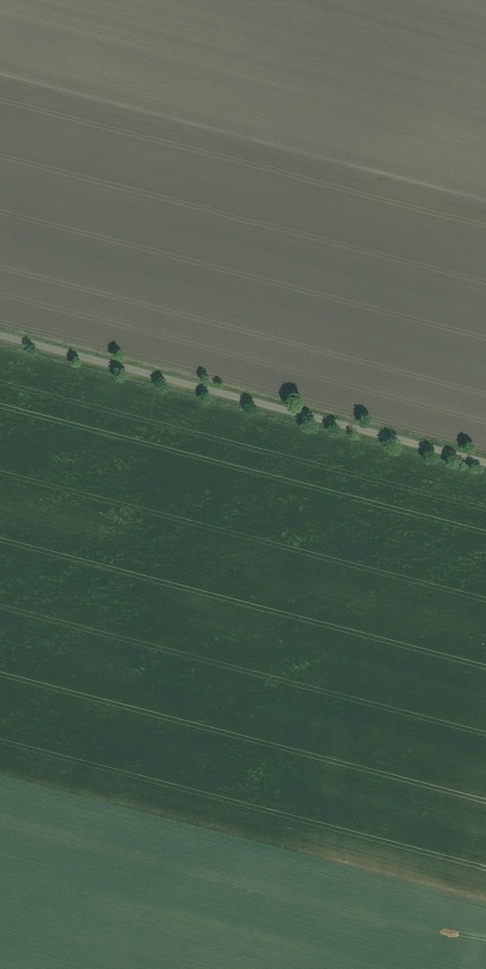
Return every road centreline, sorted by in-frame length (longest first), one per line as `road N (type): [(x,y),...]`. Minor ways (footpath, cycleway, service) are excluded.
road 1 (residential): [(0,337),(485,464)]

